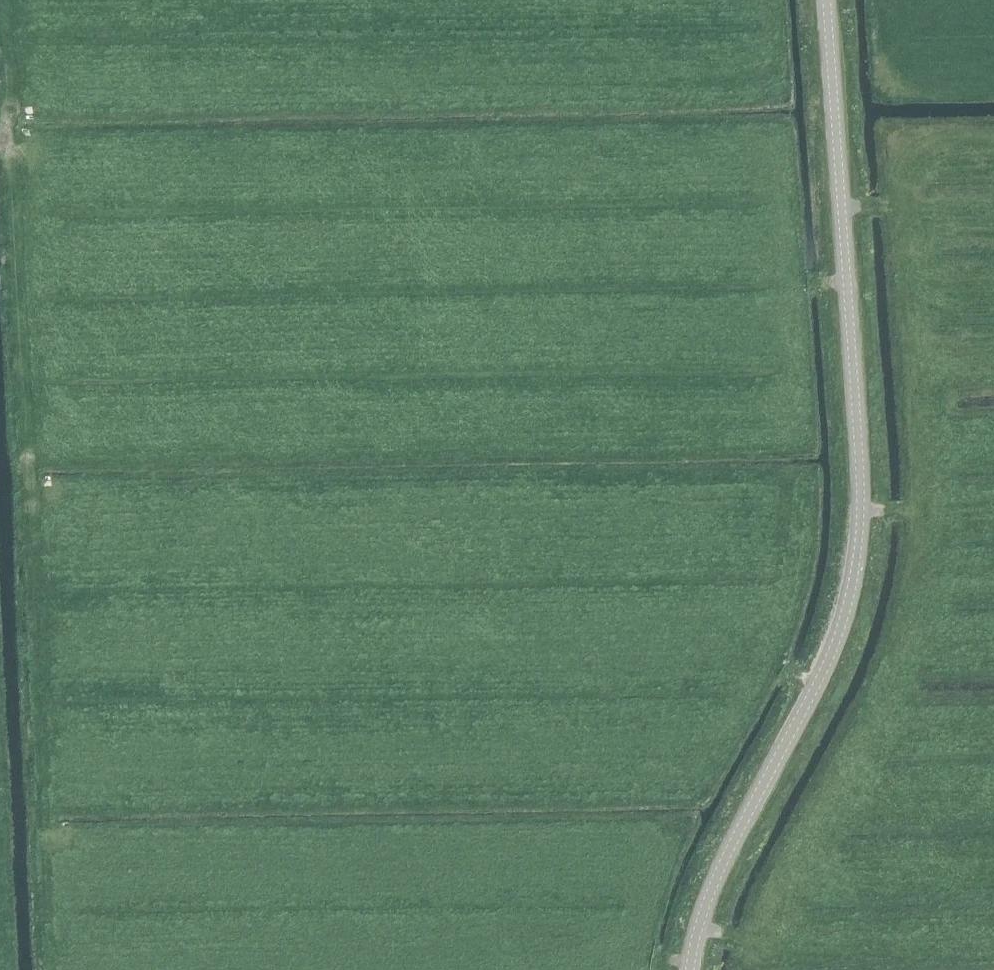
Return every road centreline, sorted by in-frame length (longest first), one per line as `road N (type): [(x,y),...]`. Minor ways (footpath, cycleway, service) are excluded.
road 1 (tertiary): [(688,969),(714,872),(826,664),(856,564),(858,444),(825,0)]

